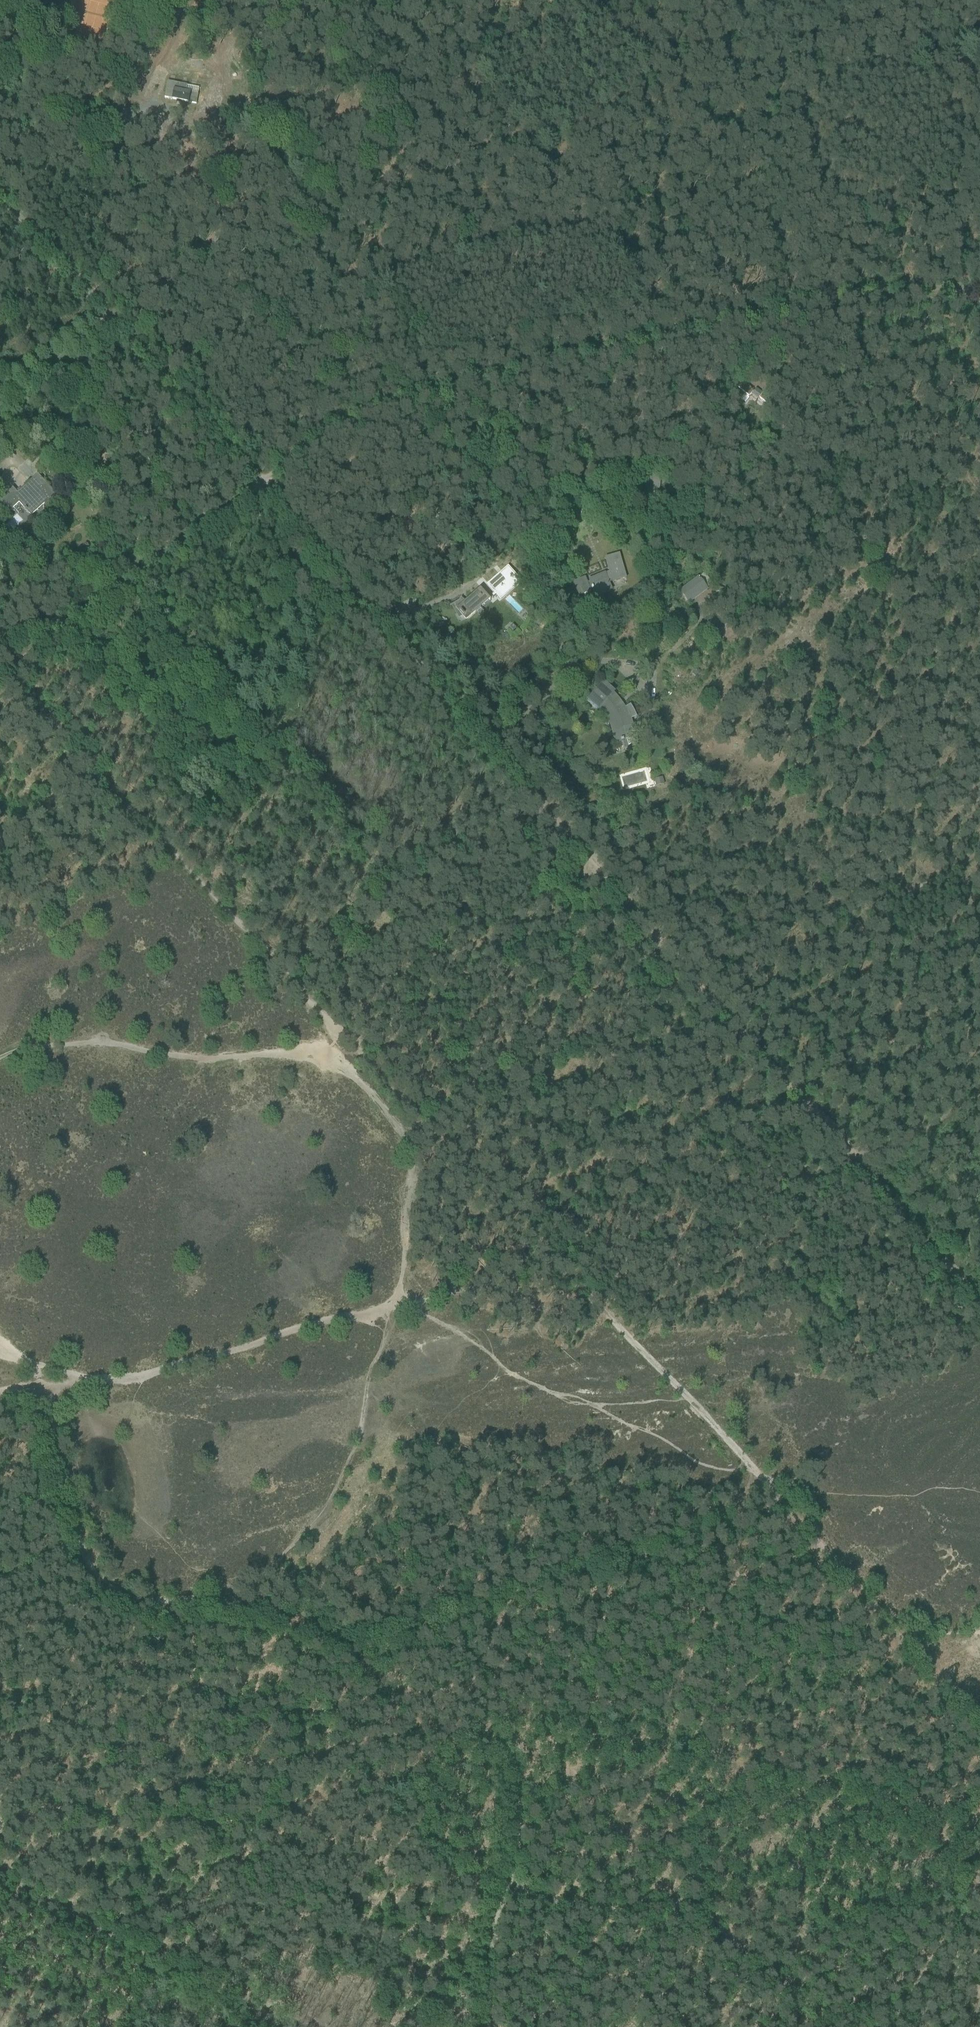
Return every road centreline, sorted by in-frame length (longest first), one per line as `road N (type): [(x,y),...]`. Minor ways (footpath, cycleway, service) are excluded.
road 1 (track): [(979,1719),(732,1442),(339,1032)]
road 2 (track): [(248,1608),(360,1648),(468,1659),(505,1706),(522,1821),(516,1858),(534,1884),(595,1905),(658,1894),(694,1902),(777,1961),(786,1981)]
road 3 (track): [(437,388),(846,294),(979,290)]
road 4 (track): [(857,1165),(496,751)]
road 5 (unclassified): [(262,484),(0,197)]
road 6 (unclassified): [(496,751),(262,484)]
road 7 (unclassified): [(0,675),(262,484)]
road 8 (track): [(278,2026),(23,1885)]
road 9 (track): [(339,1032),(146,825)]
road 10 (track): [(11,669),(146,825)]
road 11 (unclassified): [(262,484),(349,420),(437,388)]
road 12 (track): [(979,1307),(857,1165)]

